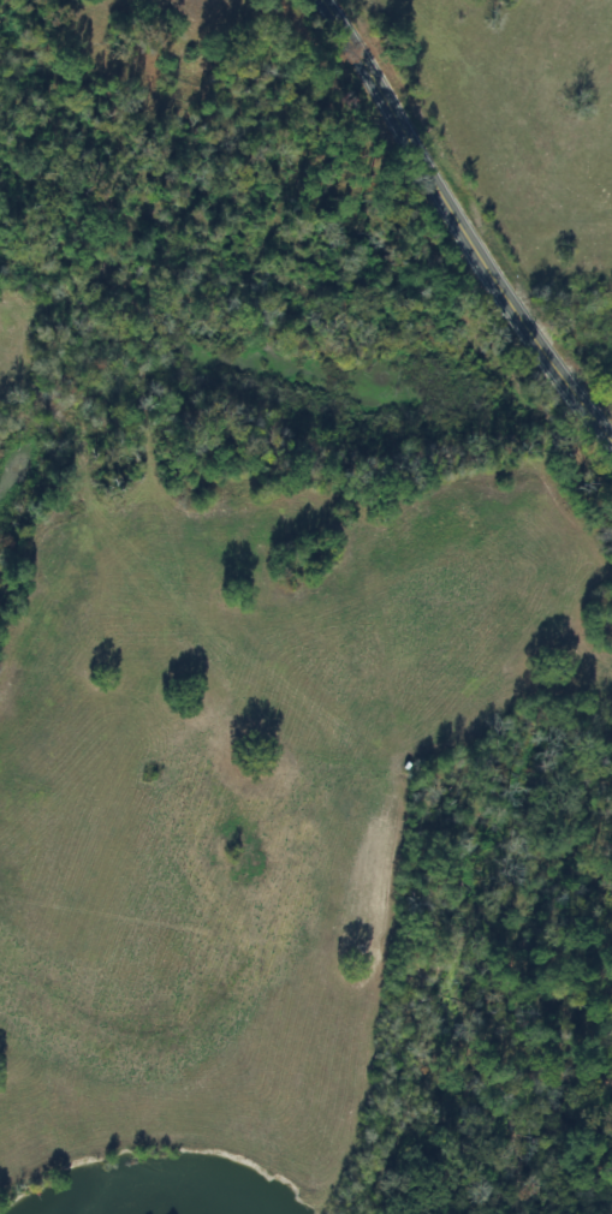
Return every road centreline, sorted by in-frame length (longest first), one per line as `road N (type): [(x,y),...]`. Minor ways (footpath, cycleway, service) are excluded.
road 1 (secondary): [(318,0),(482,266),(611,441)]

